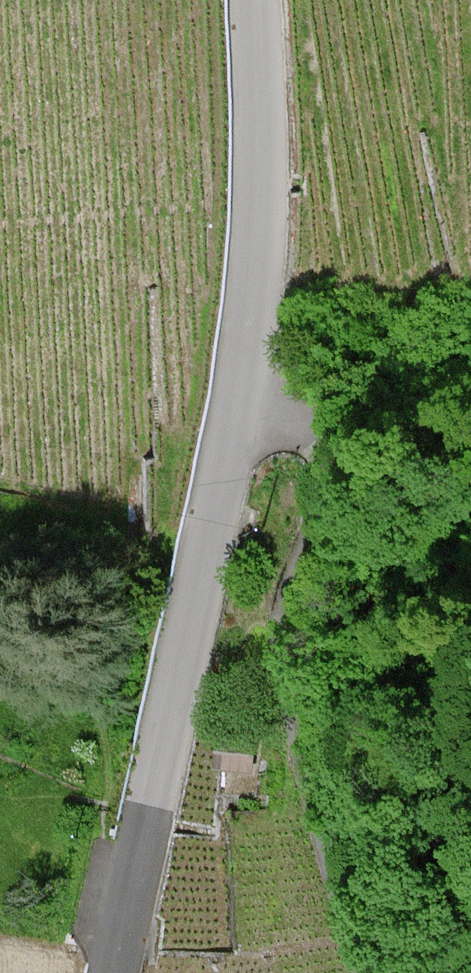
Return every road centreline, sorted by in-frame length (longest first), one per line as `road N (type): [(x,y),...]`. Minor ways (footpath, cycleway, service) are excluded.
road 1 (unclassified): [(114,972),(253,311),(261,172),(255,0)]
road 2 (track): [(240,392),(314,418),(329,456),(327,495),(296,568),(285,633),(312,793),(362,972)]

